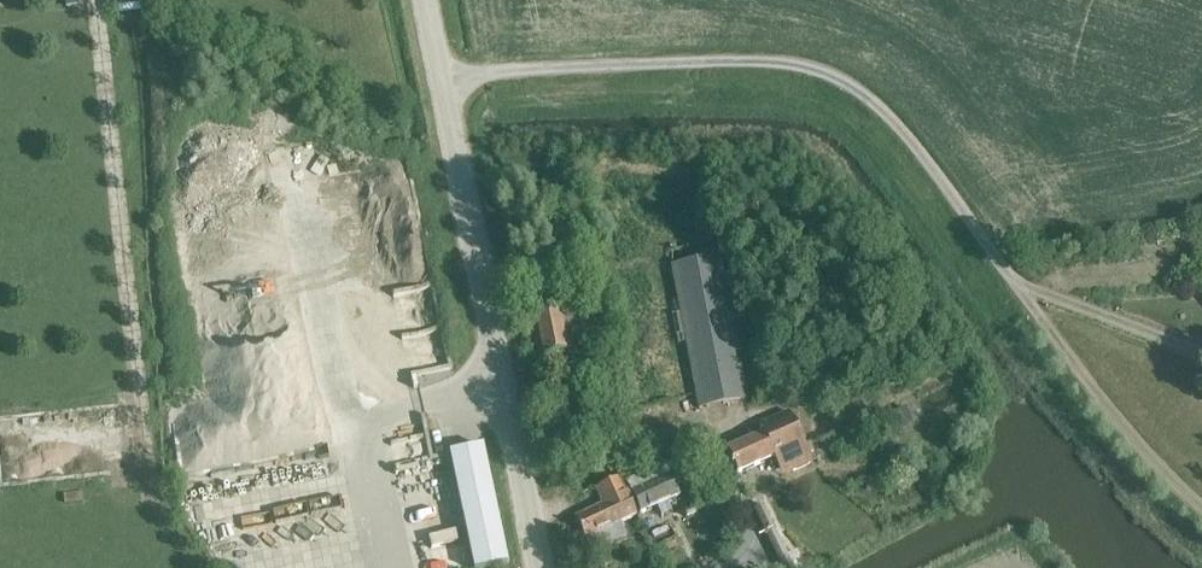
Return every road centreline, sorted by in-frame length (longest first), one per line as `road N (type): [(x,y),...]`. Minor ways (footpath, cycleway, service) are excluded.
road 1 (unclassified): [(543,567),(425,0)]

